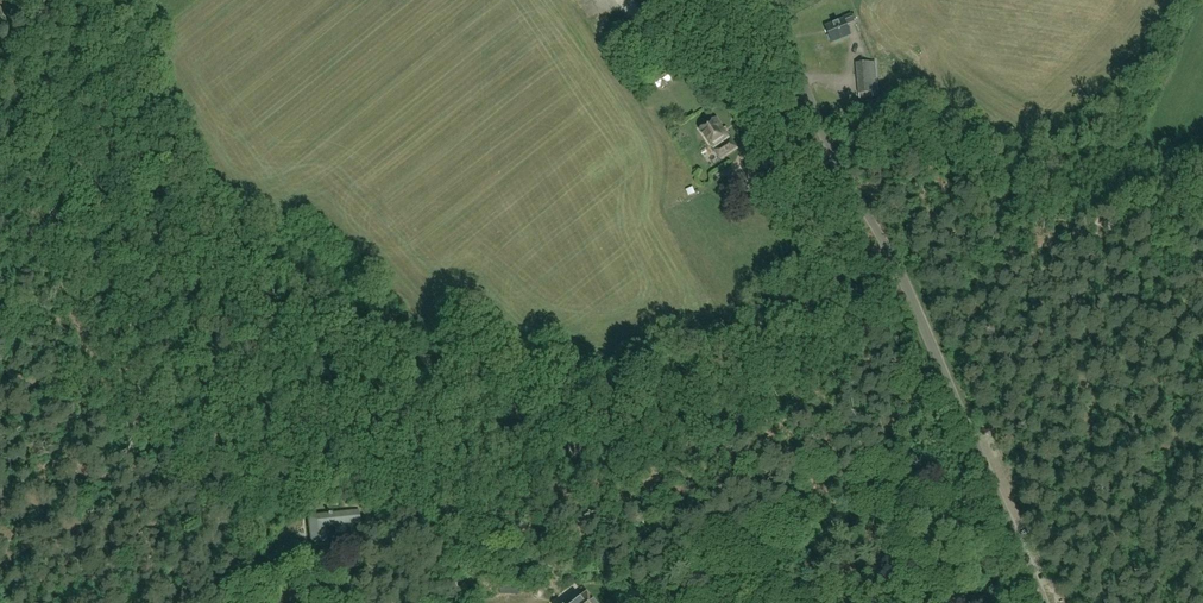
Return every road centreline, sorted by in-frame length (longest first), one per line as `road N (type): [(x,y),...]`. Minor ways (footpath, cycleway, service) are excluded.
road 1 (unclassified): [(1033,579),(770,0)]
road 2 (track): [(780,27),(751,36),(729,56),(748,130),(737,166)]

